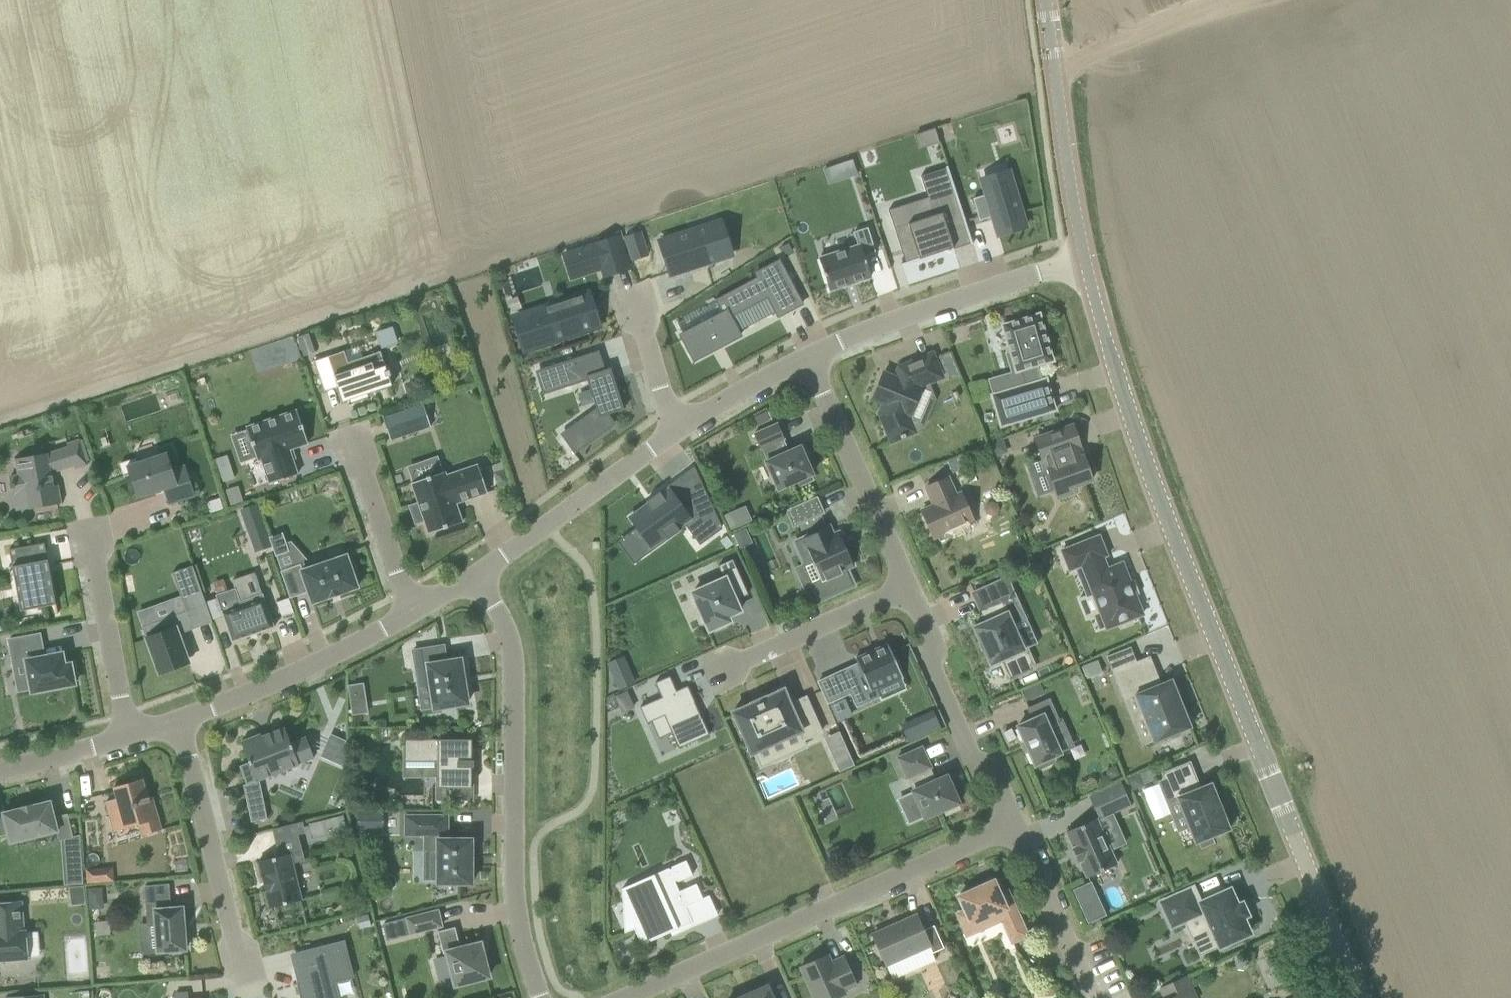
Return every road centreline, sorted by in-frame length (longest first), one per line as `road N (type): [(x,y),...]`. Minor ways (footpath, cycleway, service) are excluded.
road 1 (tertiary): [(1359,997),(1211,626),(1083,261)]
road 2 (residential): [(547,997),(525,918),(519,651),(486,572)]
road 3 (residential): [(1021,827),(635,997)]
road 4 (residential): [(1083,261),(957,298),(805,359)]
road 5 (residential): [(910,582),(930,664),(969,747),(993,767),(1021,827)]
road 6 (tertiary): [(1083,261),(1043,0)]
road 7 (residential): [(416,612),(300,679),(183,722)]
road 8 (residential): [(239,967),(183,722)]
road 9 (residential): [(805,359),(910,582)]
road 10 (residential): [(680,432),(486,572)]
road 11 (track): [(1265,0),(1057,86)]
road 12 (residential): [(87,517),(129,737)]
road 13 (residential): [(910,582),(721,675)]
road 14 (residential): [(416,612),(344,427)]
road 15 (residential): [(1021,827),(1101,997)]
road 16 (residential): [(680,432),(621,282)]
road 17 (residential): [(805,359),(680,432)]
road 18 (residential): [(129,737),(0,772)]

